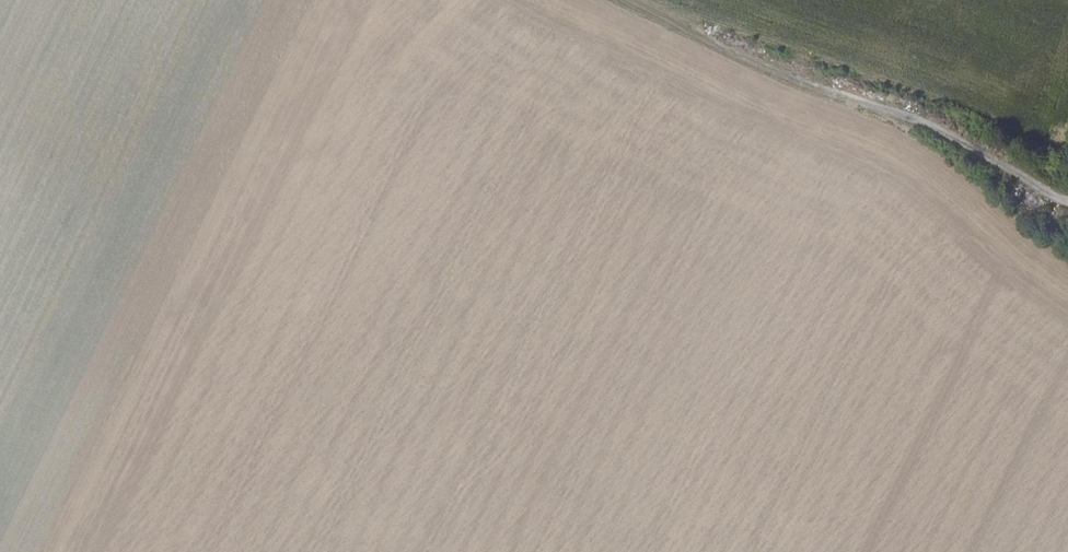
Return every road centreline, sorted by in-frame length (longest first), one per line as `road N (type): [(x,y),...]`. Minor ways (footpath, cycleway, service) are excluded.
road 1 (track): [(1067,201),(905,111),(841,101),(700,41),(628,0)]

